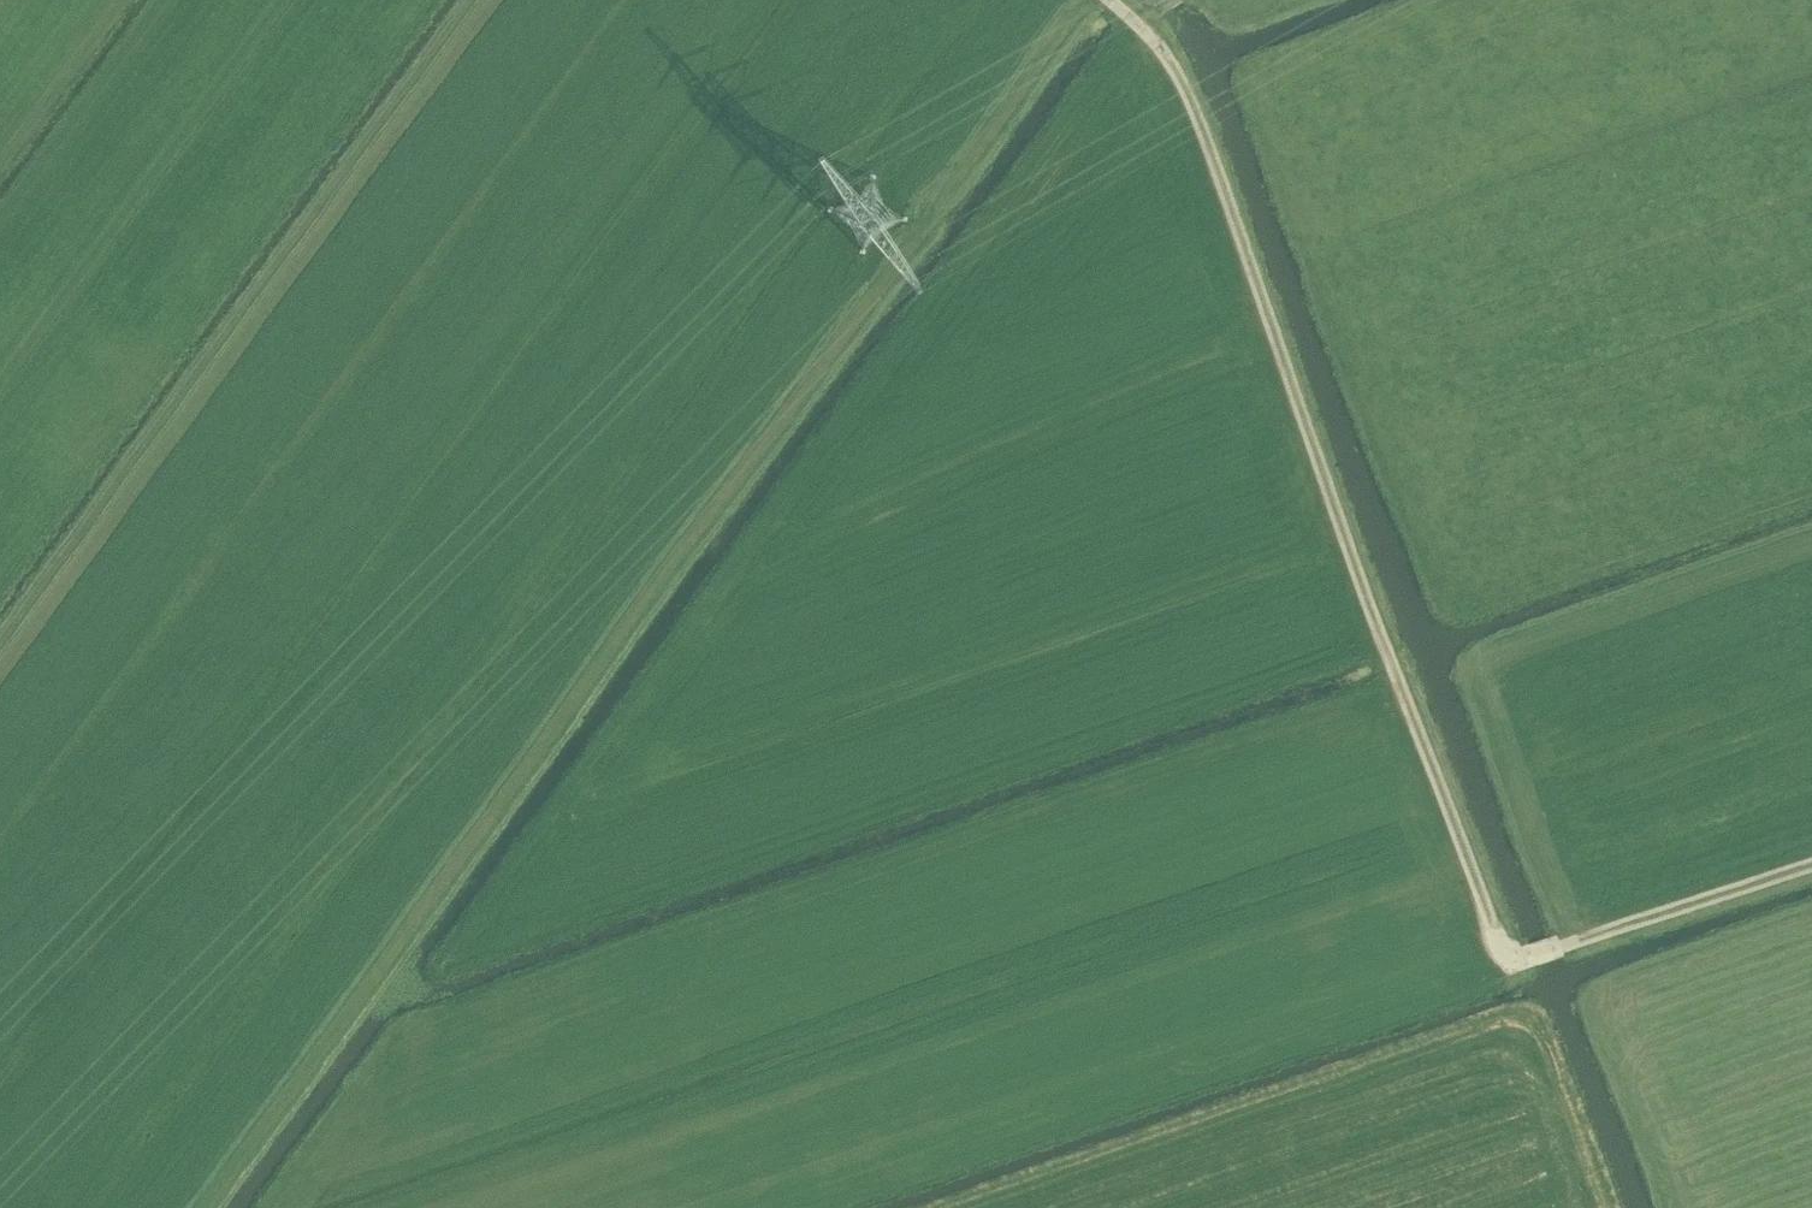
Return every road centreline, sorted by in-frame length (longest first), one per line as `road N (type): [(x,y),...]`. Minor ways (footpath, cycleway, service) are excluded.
road 1 (track): [(1564,948),(1811,866)]

